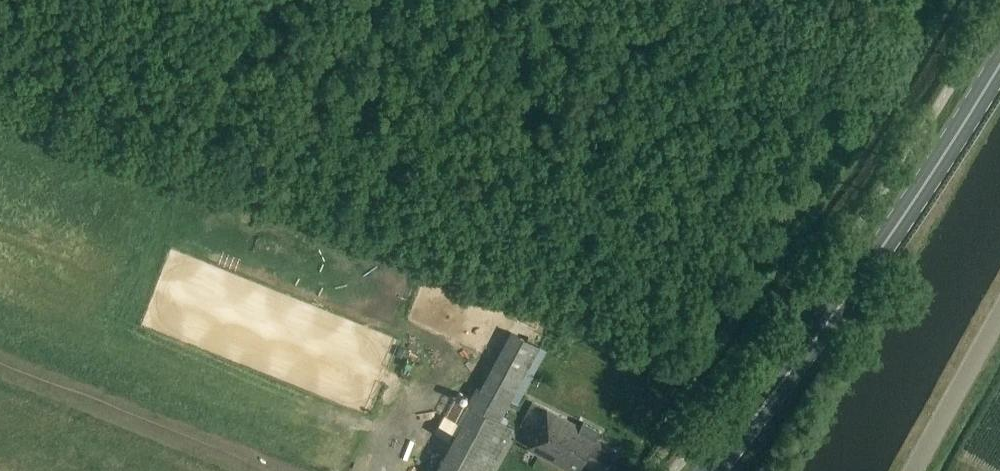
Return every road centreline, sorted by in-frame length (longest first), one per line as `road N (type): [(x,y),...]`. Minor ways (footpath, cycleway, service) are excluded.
road 1 (primary): [(713,470),(999,69)]
road 2 (unclassified): [(913,470),(999,314)]

